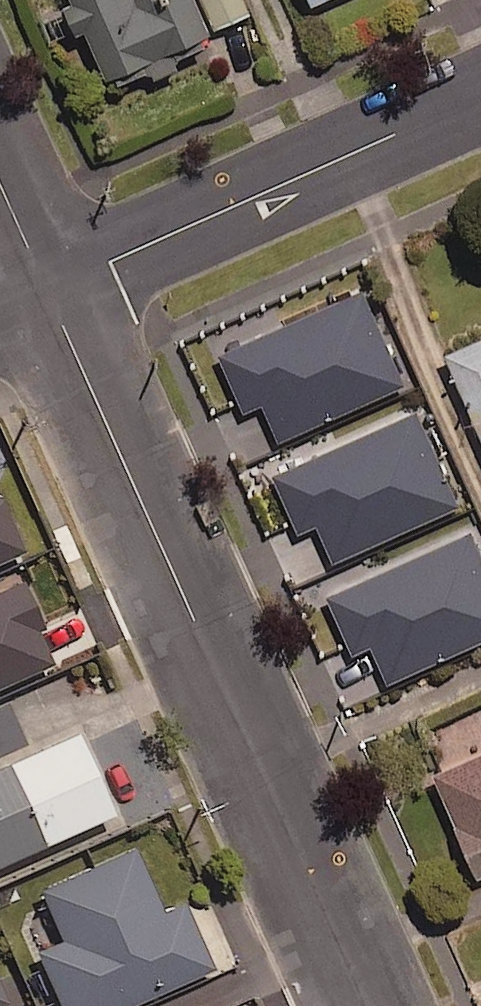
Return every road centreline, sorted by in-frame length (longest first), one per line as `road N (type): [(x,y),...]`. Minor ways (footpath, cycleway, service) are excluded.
road 1 (residential): [(367,1005),(46,292)]
road 2 (residential): [(46,292),(480,97)]

